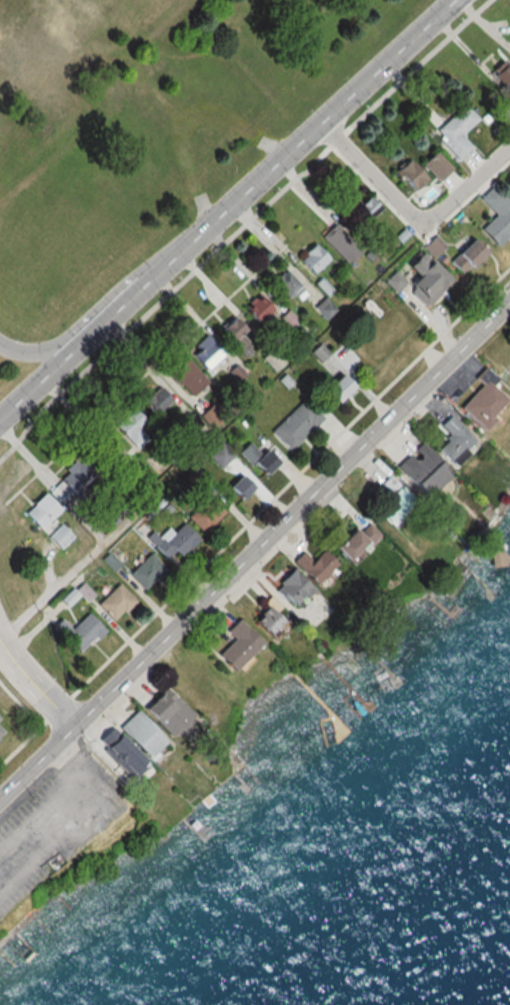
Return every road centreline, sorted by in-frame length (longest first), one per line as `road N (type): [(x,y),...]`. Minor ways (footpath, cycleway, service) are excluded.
road 1 (primary): [(0,787),(509,287)]
road 2 (primary): [(441,0),(68,344)]
road 3 (residential): [(309,127),(417,221),(509,134)]

